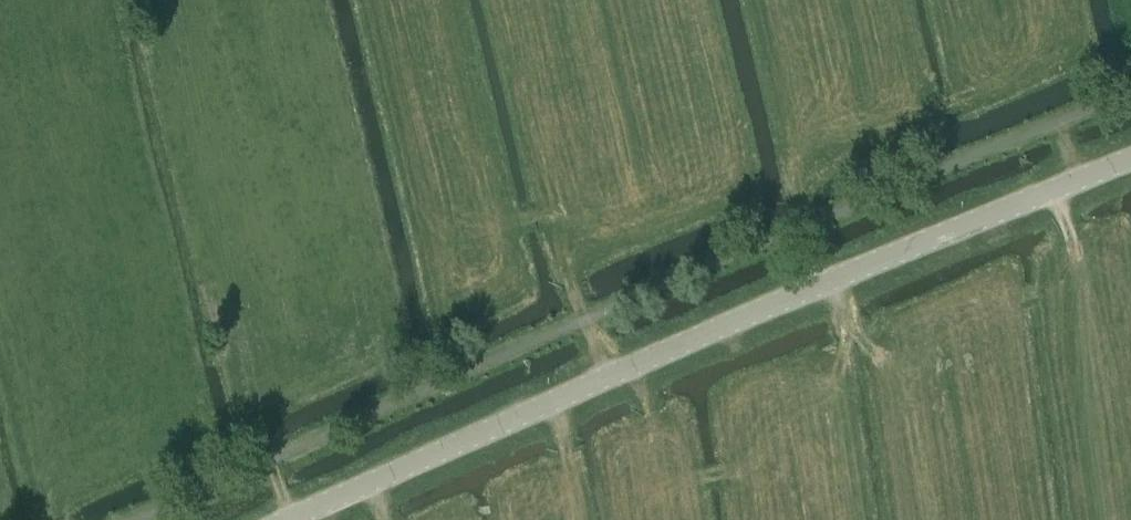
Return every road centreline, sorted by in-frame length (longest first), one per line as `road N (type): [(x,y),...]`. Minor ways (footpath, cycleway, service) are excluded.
road 1 (unclassified): [(135,519),(1130,95)]
road 2 (unclassified): [(295,519),(822,286),(1130,163)]

